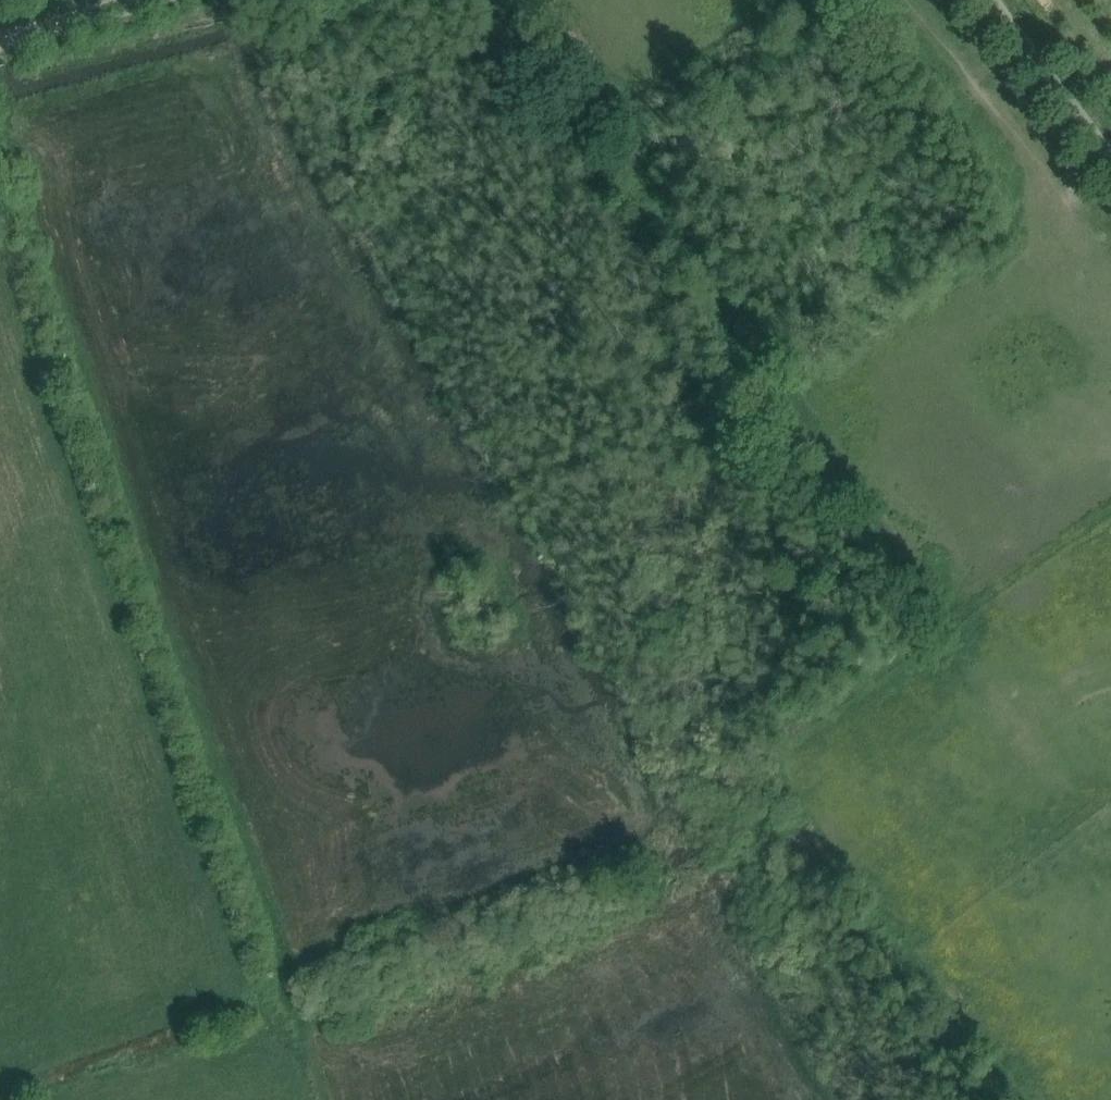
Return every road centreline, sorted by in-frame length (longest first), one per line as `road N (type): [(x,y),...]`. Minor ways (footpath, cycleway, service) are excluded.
road 1 (unclassified): [(1110,158),(983,0)]
road 2 (tertiary): [(0,39),(151,0)]

